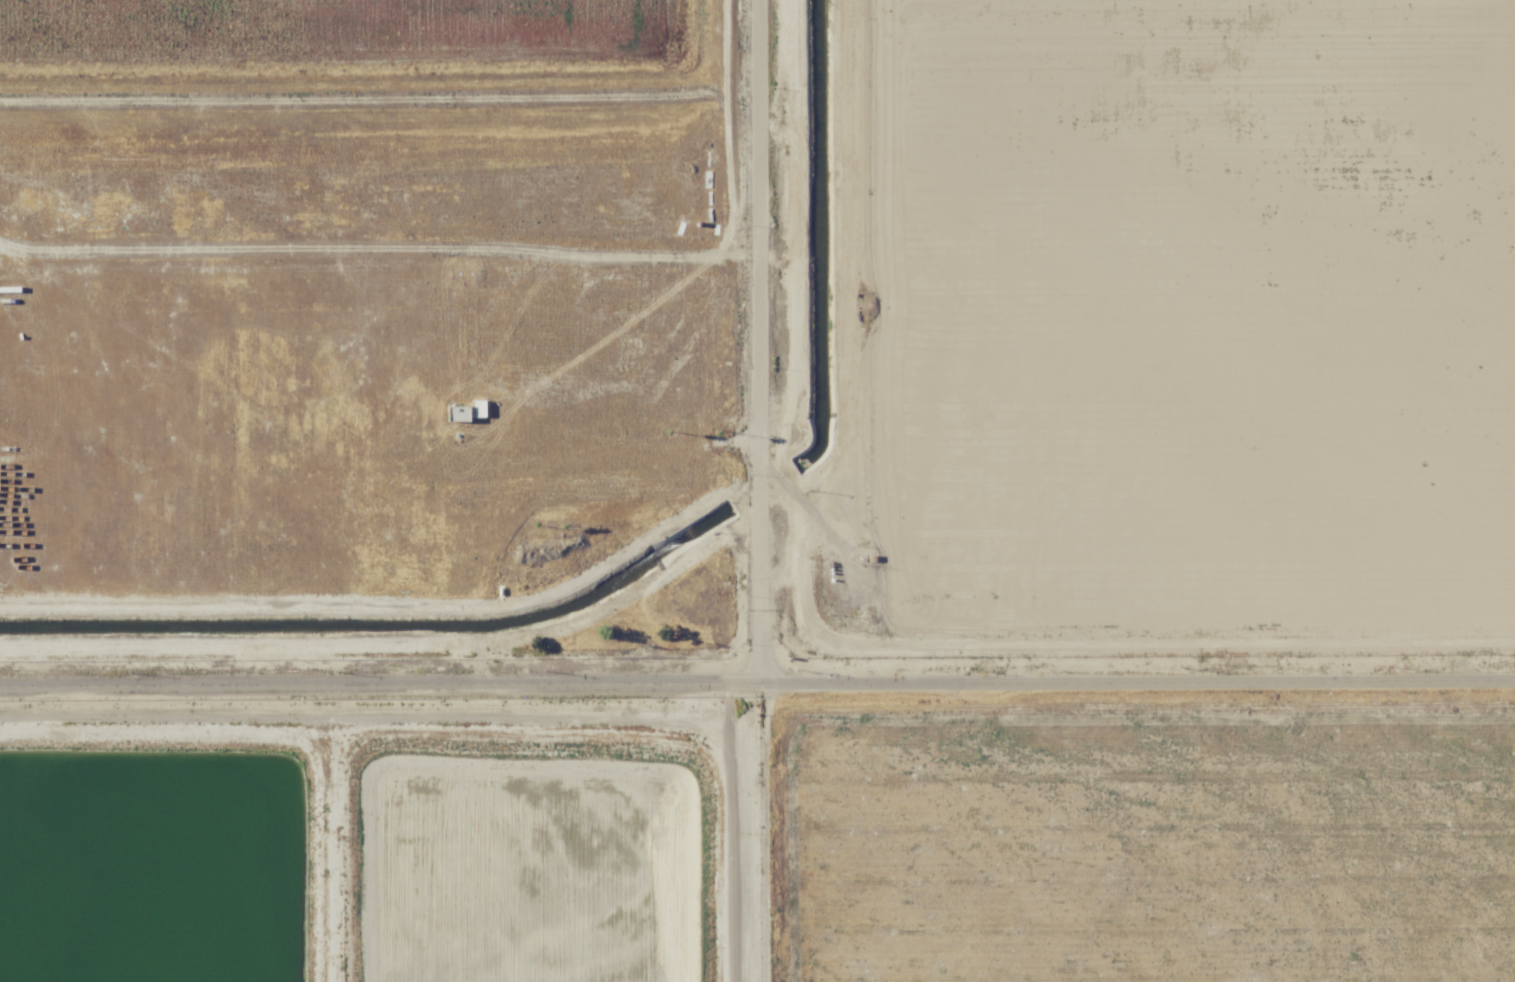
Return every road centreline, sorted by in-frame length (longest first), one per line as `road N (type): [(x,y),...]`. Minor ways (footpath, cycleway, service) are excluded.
road 1 (tertiary): [(0,689),(1514,681)]

